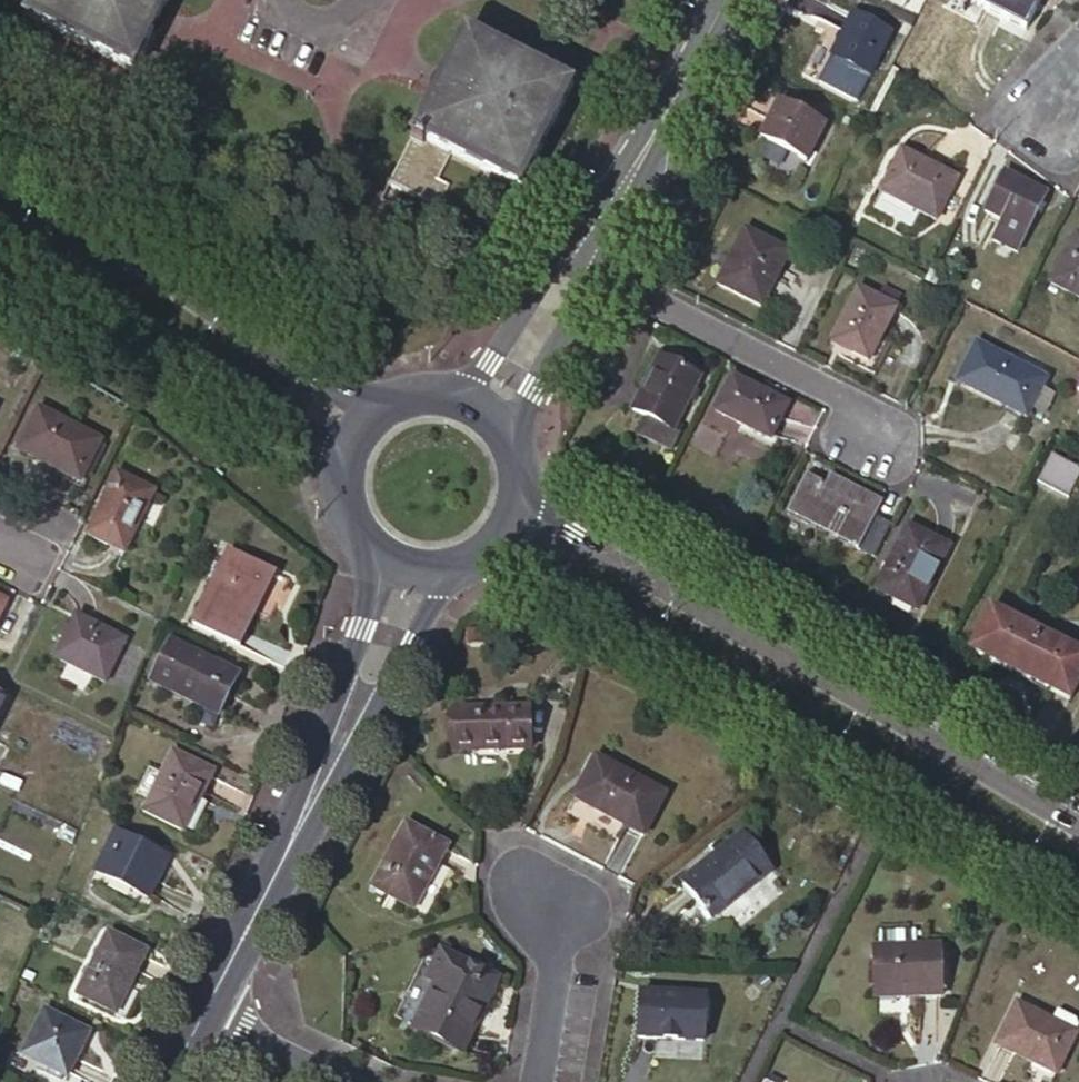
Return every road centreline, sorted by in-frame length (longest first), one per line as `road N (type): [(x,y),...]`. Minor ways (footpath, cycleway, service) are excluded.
road 1 (tertiary): [(491,548),(690,666),(818,761),(1078,906)]
road 2 (tertiary): [(1078,822),(516,501)]
road 3 (tertiary): [(372,412),(0,179)]
road 4 (tertiary): [(0,254),(343,450)]
road 5 (residential): [(575,261),(875,411),(875,437)]
road 6 (tertiary): [(354,705),(206,1015)]
road 7 (tertiary): [(719,0),(575,261)]
road 8 (residential): [(535,1081),(553,949),(546,900)]
road 9 (tertiary): [(575,261),(479,410)]
road 10 (tertiary): [(354,705),(382,693),(445,572)]
road 11 (tertiary): [(374,557),(366,613),(341,674),(354,705)]
road 12 (residential): [(206,1015),(331,1081)]

